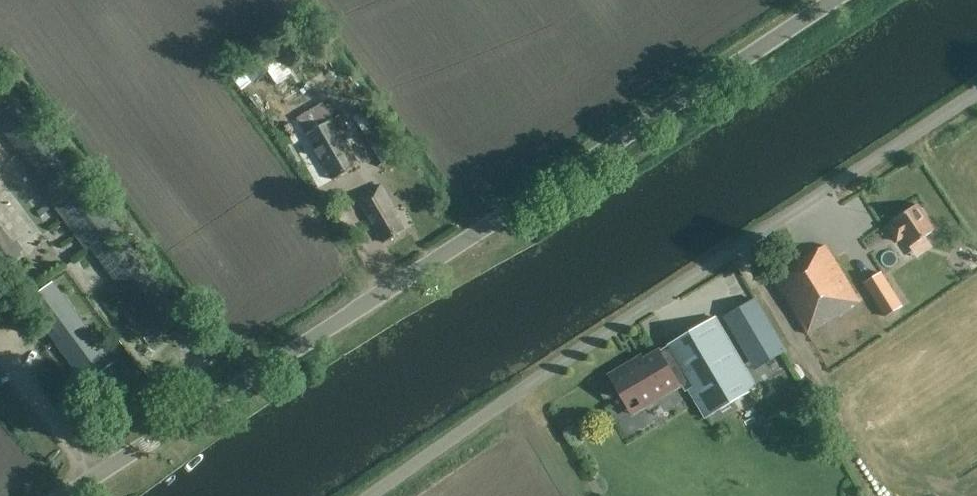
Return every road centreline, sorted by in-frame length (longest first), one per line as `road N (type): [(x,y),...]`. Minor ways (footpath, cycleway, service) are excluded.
road 1 (unclassified): [(58,495),(263,352),(808,0)]
road 2 (unclassified): [(369,495),(976,93)]

